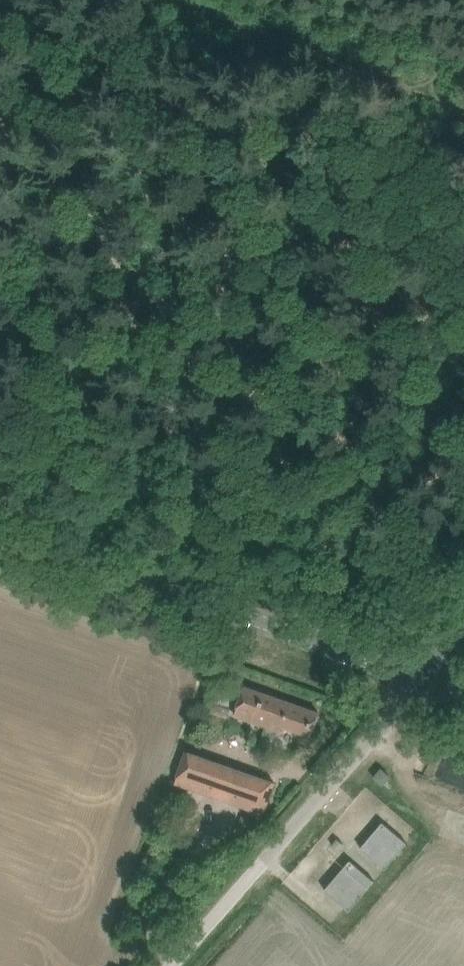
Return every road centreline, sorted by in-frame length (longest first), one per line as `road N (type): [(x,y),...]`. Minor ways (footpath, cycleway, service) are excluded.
road 1 (tertiary): [(420,677),(0,529)]
road 2 (unclassified): [(170,965),(420,677)]
road 3 (track): [(425,99),(168,0)]

